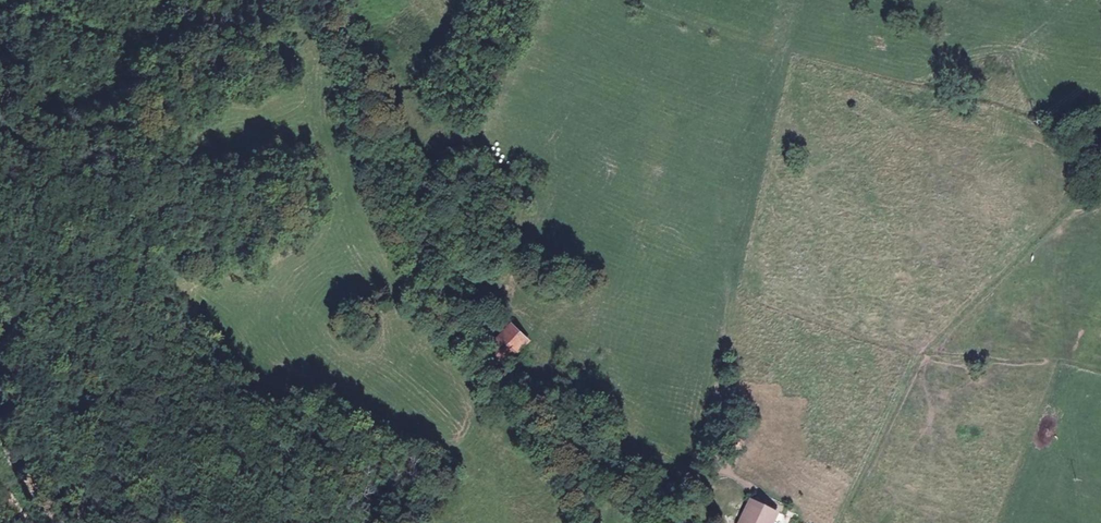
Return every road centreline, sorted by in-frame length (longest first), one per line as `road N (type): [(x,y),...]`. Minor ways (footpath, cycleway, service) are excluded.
road 1 (track): [(738,478),(763,430),(755,396),(727,355),(728,304),(799,0)]
road 2 (track): [(449,293),(564,438),(683,522)]

